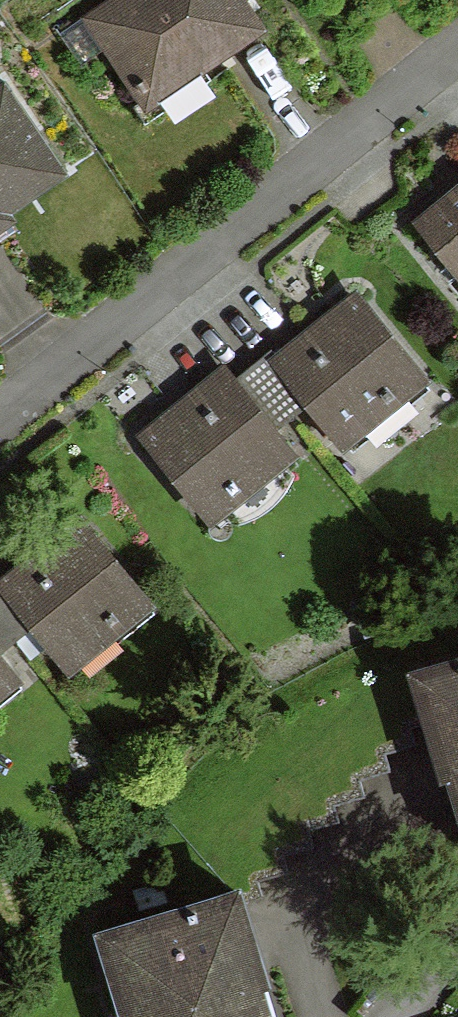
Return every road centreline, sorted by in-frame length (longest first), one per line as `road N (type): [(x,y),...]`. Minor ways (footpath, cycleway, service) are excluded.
road 1 (residential): [(457,55),(0,417)]

